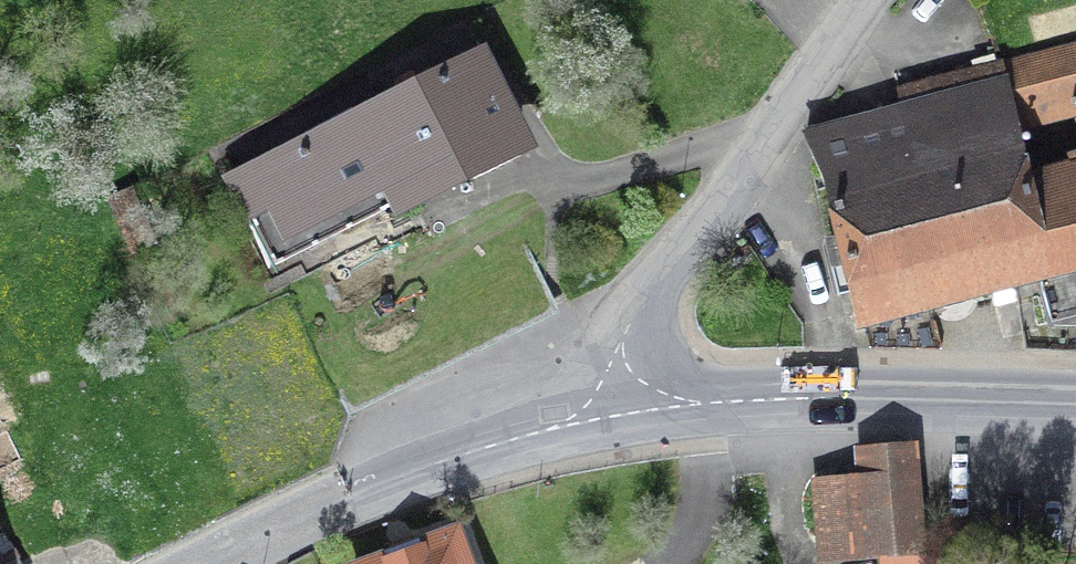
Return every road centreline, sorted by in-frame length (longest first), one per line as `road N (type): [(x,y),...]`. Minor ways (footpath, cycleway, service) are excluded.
road 1 (residential): [(864,0),(644,304),(618,410)]
road 2 (tertiary): [(1075,403),(840,394),(618,410)]
road 3 (tertiary): [(618,410),(483,444),(203,563)]

